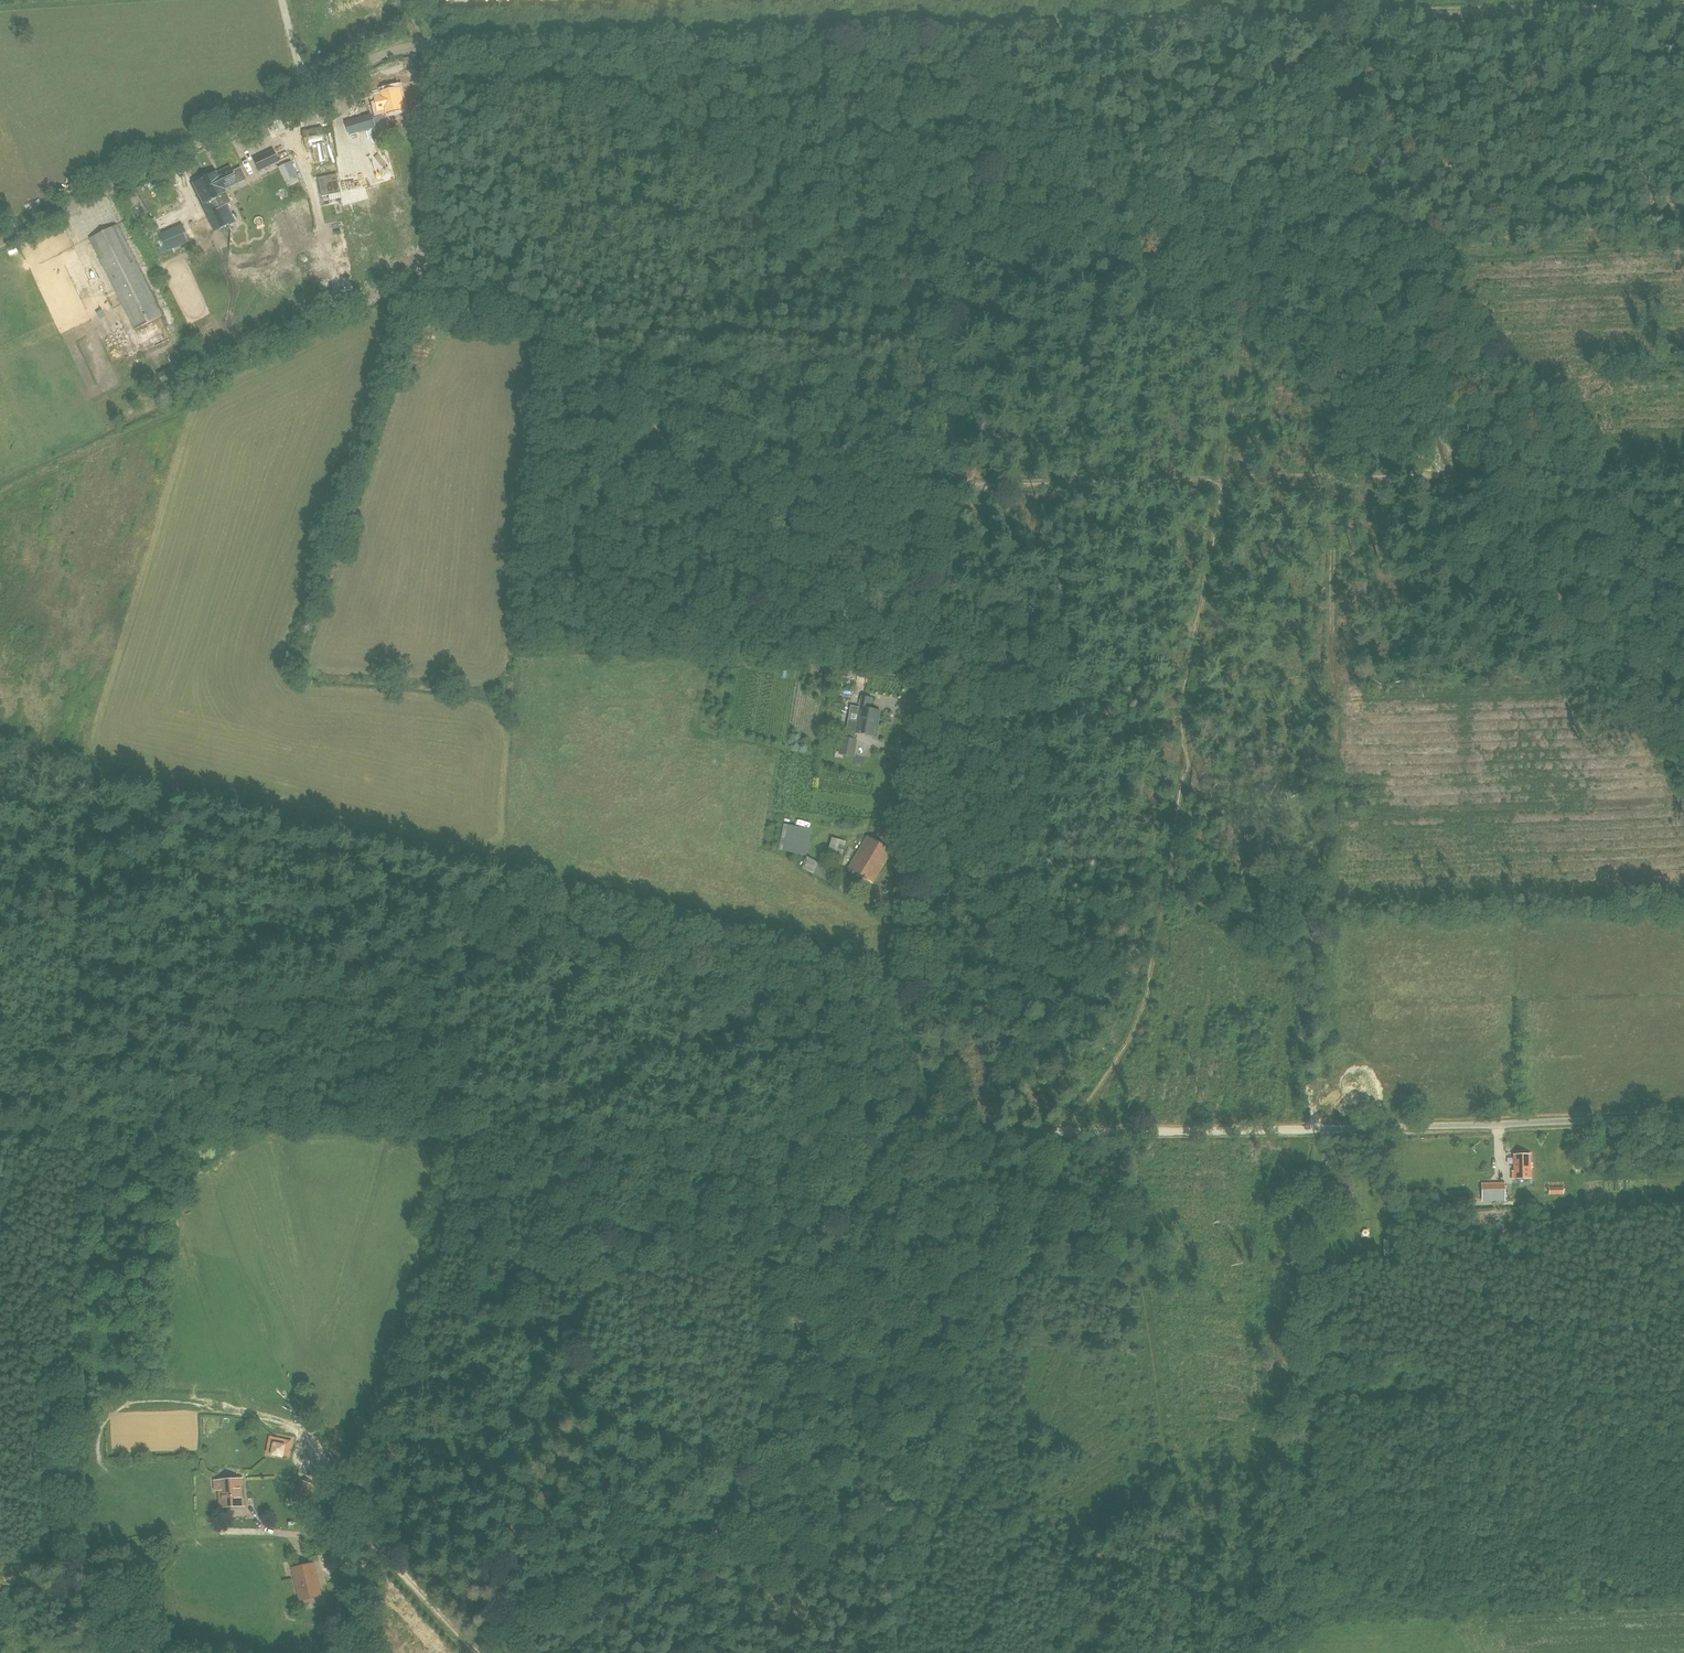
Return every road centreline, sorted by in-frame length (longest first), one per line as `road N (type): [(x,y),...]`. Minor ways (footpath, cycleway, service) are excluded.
road 1 (unclassified): [(893,1130),(903,1017),(900,827),(922,717),(996,26)]
road 2 (unclassified): [(0,242),(420,46),(996,26)]
road 3 (unclassified): [(996,26),(1683,9)]
road 4 (track): [(682,1652),(893,1130)]
road 5 (track): [(466,1652),(402,1569),(354,1540),(257,1534),(149,1546)]
road 6 (unclassified): [(1317,1129),(1683,1121)]
road 7 (track): [(482,1652),(545,1445)]
road 8 (track): [(1317,1129),(1134,1133)]
road 9 (track): [(1071,1133),(893,1130)]

